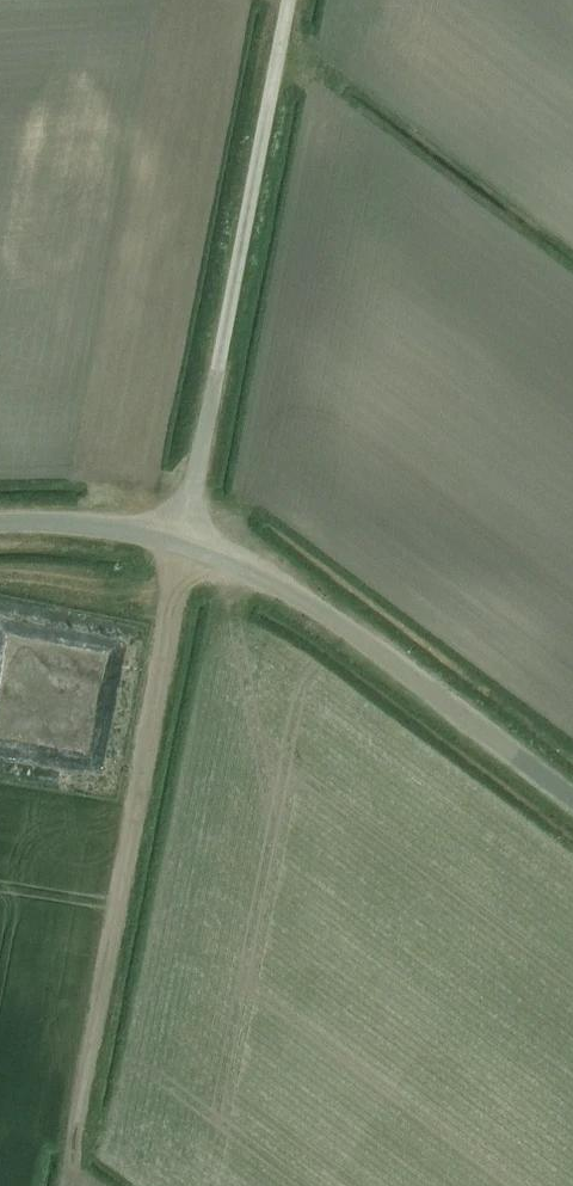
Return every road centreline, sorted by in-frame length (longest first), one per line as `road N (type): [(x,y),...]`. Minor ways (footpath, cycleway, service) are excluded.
road 1 (track): [(75,1094),(186,542)]
road 2 (unclassified): [(186,542),(280,0)]
road 3 (unclassified): [(572,802),(293,593),(186,542)]
road 4 (unclassified): [(0,523),(74,524),(186,542)]

